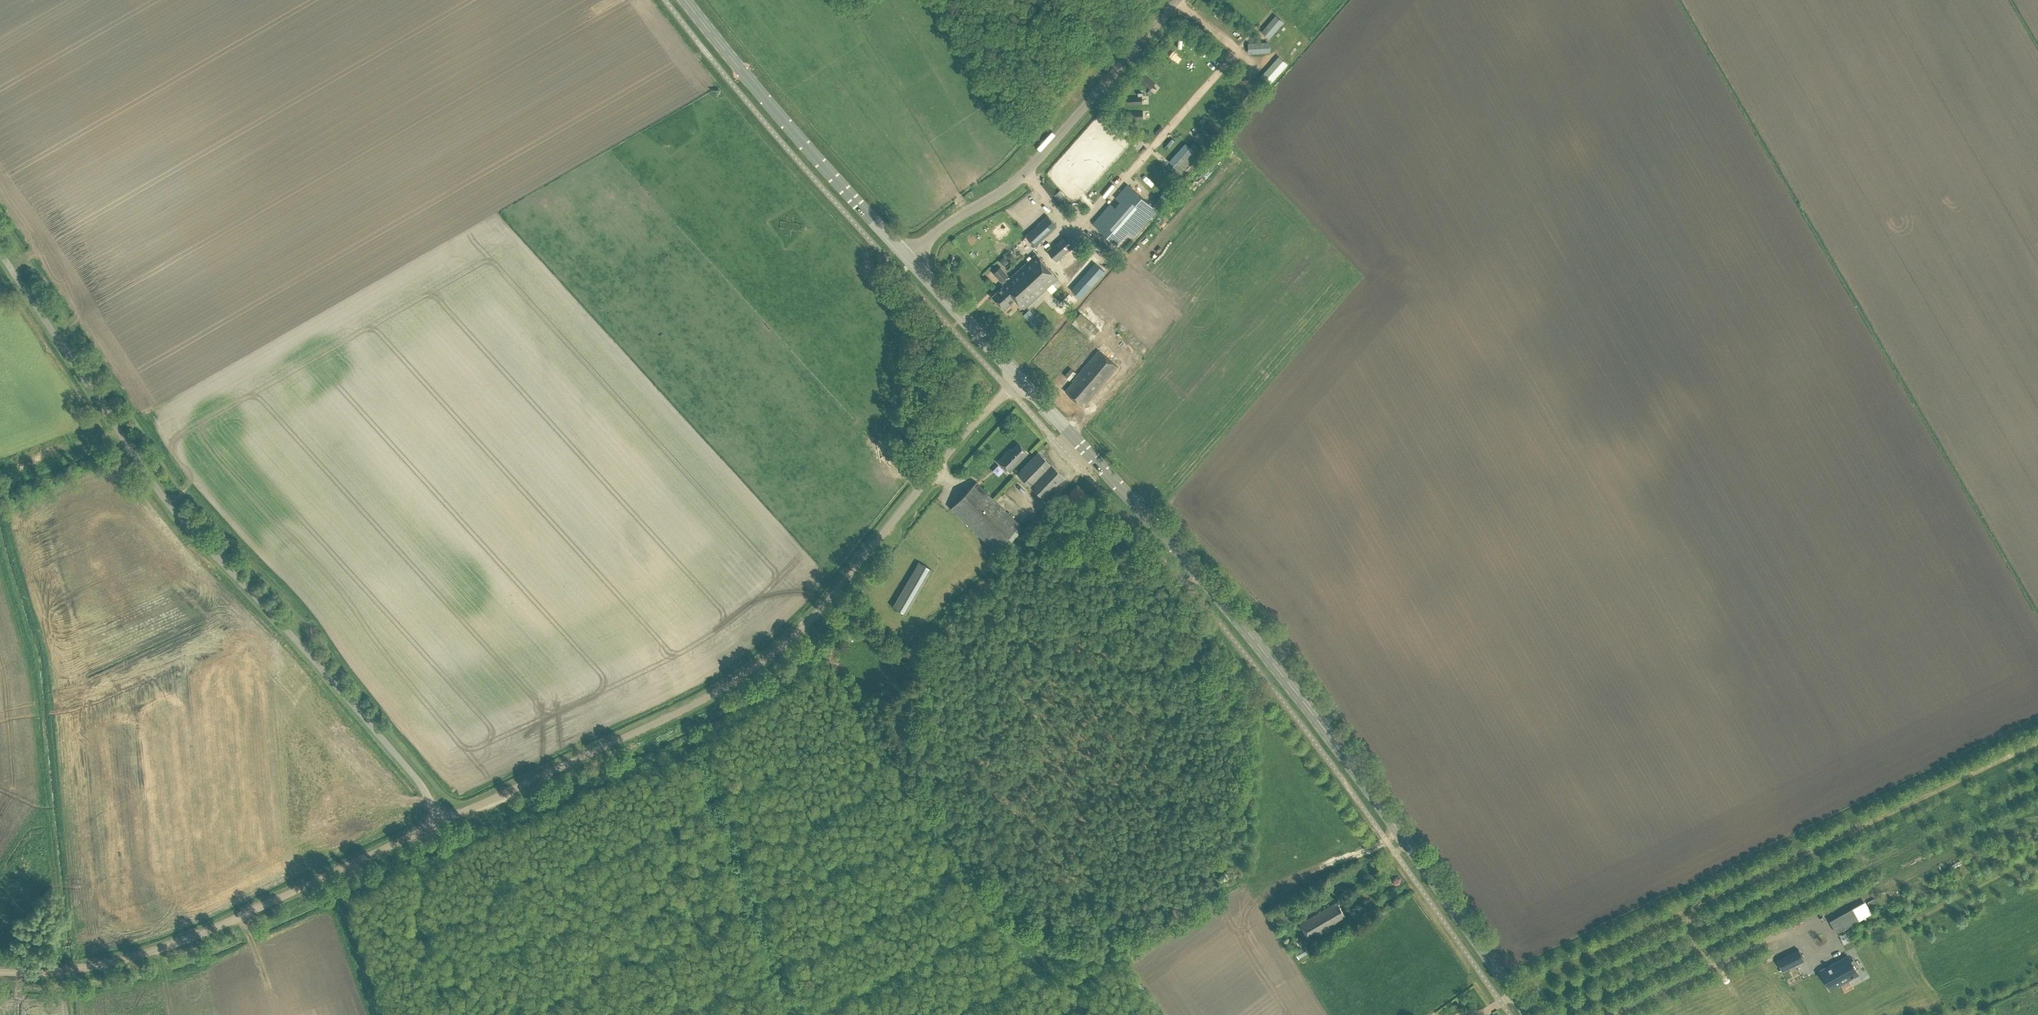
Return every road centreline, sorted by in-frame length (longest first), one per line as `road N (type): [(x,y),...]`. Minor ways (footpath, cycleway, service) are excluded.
road 1 (primary): [(1531,1014),(1312,711),(1019,379)]
road 2 (unclassified): [(440,821),(712,694),(761,662),(828,600),(961,436),(1019,379)]
road 3 (unclassified): [(440,821),(415,776),(157,488),(0,251)]
road 4 (track): [(2037,741),(1501,1000)]
road 5 (track): [(1603,1014),(2037,805)]
road 6 (unclassified): [(0,971),(84,967),(159,948),(440,821)]
road 7 (unclassified): [(908,258),(1025,173),(1178,0)]
road 8 (primary): [(908,258),(685,0)]
road 9 (primary): [(1019,379),(908,258)]

